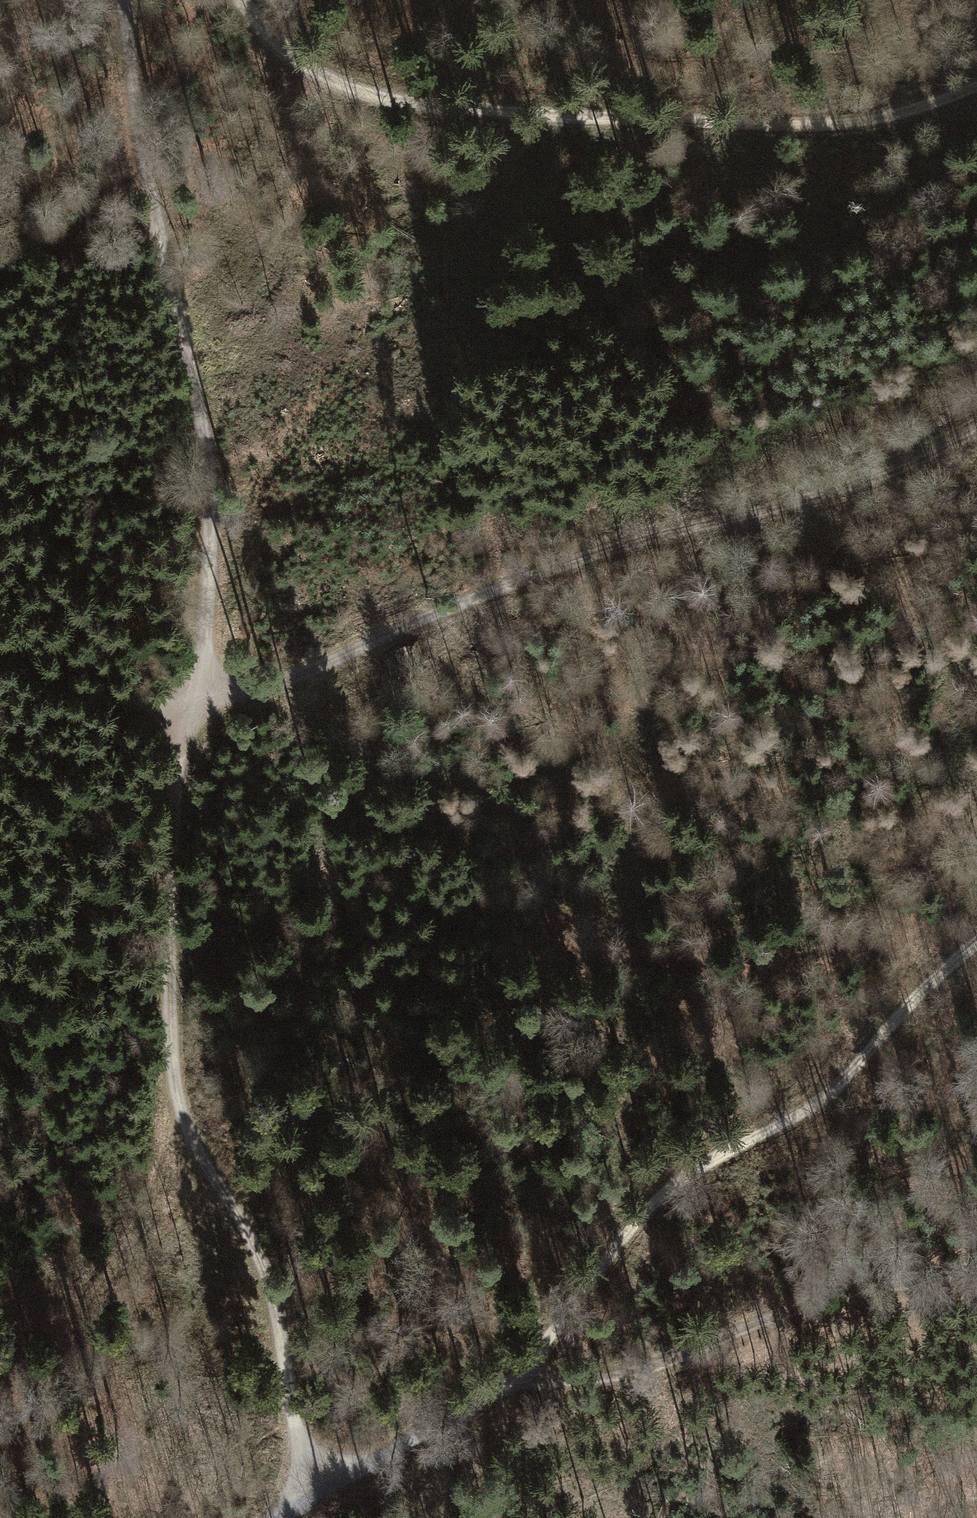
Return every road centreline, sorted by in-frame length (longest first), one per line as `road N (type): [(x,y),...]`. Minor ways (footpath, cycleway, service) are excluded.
road 1 (track): [(307,1498),(272,1296),(184,1115),(175,907),(182,718),(205,569),(182,359),(117,0)]
road 2 (track): [(976,432),(487,600),(182,718),(0,638)]
road 3 (track): [(976,942),(818,1103),(660,1197),(593,1269),(506,1385),(282,1517)]
road 4 (track): [(238,0),(253,25),(321,75),(406,102),(753,127),(864,119),(976,86)]
road 5 (track): [(506,1385),(648,1368),(790,1313),(976,1267)]

